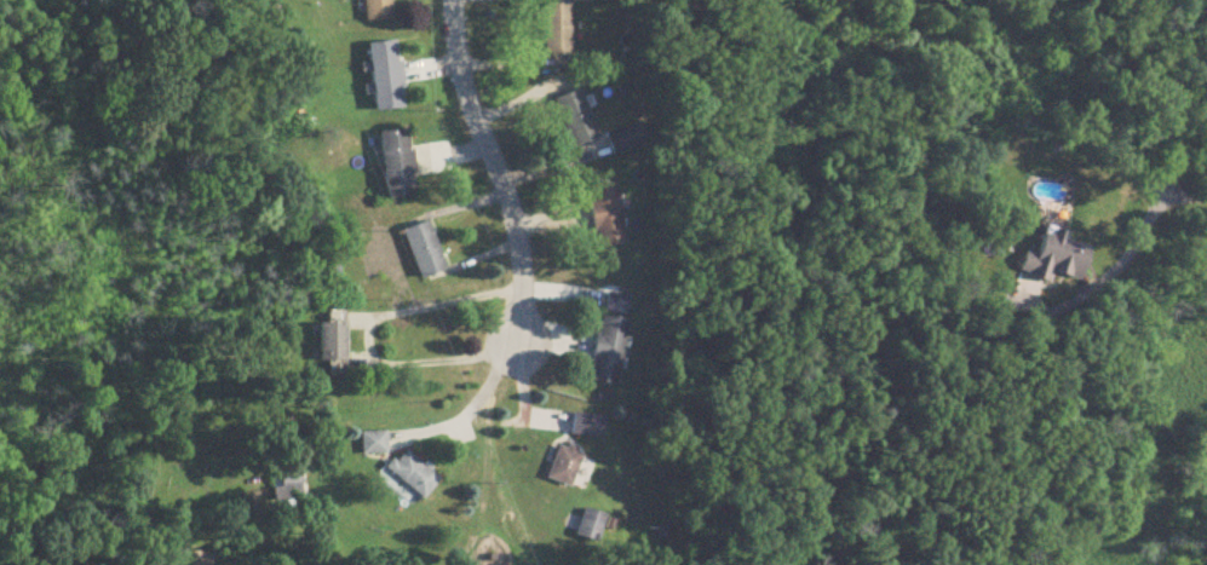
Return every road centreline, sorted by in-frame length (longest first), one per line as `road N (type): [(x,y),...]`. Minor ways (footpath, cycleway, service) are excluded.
road 1 (residential): [(515,350),(522,240),(460,68),(455,0)]

